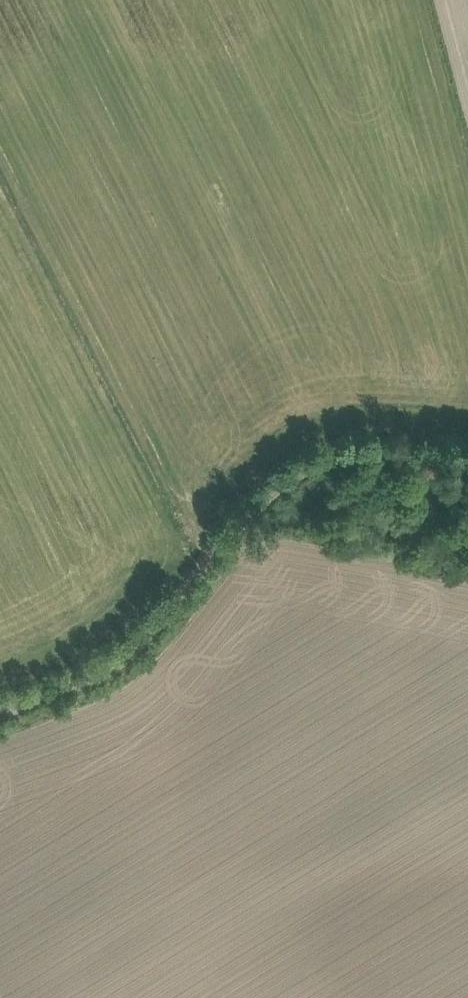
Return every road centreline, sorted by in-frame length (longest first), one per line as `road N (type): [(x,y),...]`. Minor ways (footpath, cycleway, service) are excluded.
road 1 (track): [(467,457),(374,450),(298,468),(117,665),(0,713)]

